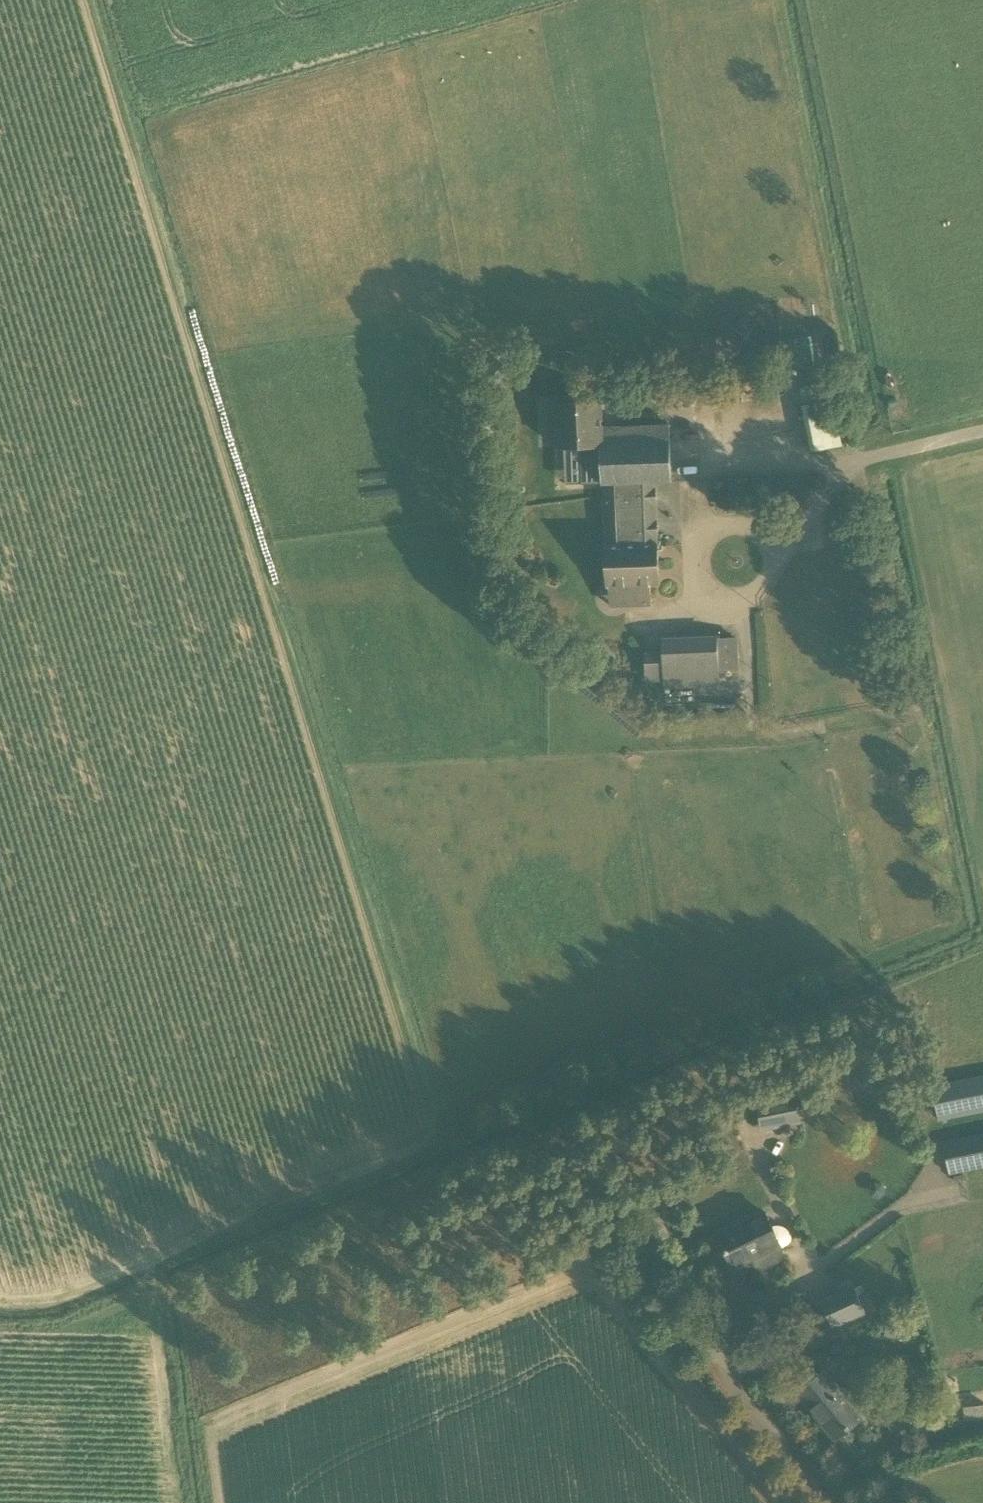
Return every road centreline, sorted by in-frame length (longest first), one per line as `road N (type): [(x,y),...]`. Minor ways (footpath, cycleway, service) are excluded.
road 1 (track): [(0,1298),(51,1298),(433,1138)]
road 2 (unclassified): [(830,1502),(737,1385)]
road 3 (unclassified): [(853,464),(982,432)]

